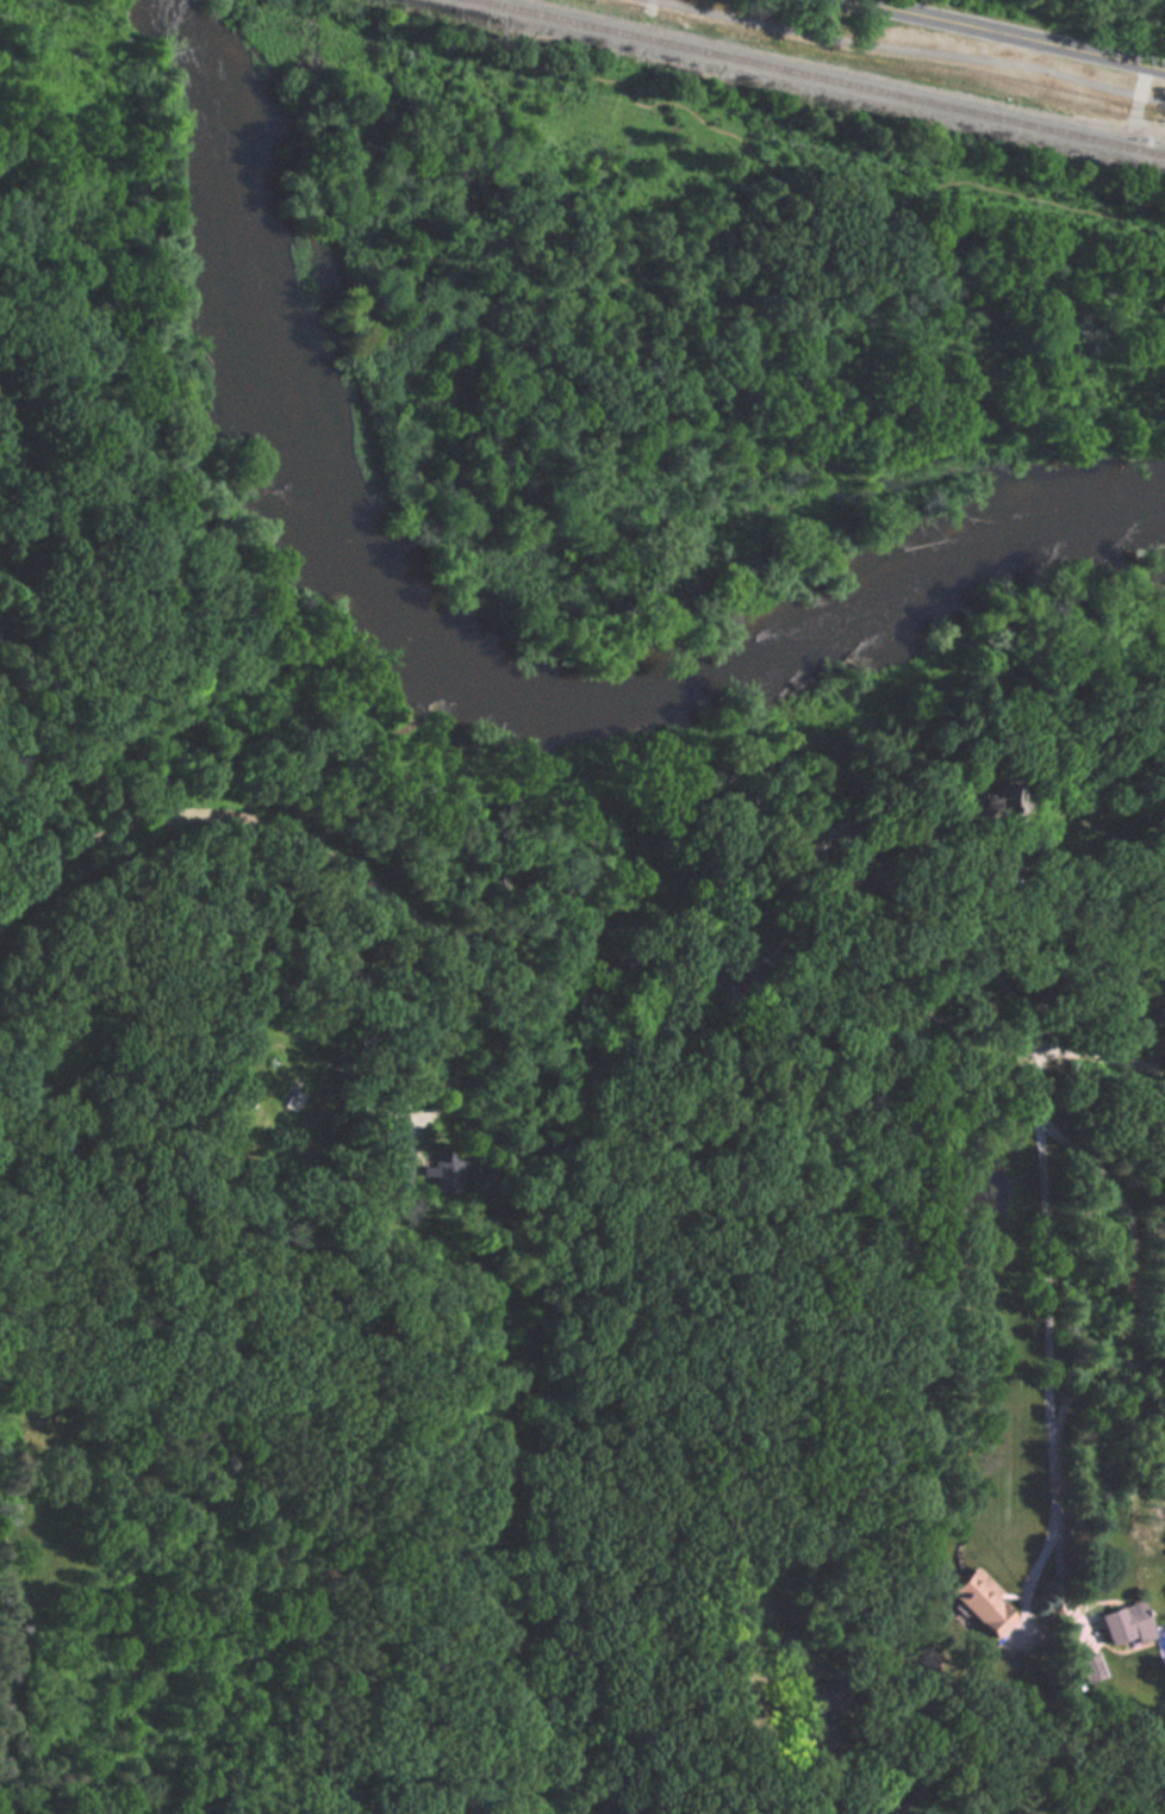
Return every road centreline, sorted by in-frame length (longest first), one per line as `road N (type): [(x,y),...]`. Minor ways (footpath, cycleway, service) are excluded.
road 1 (residential): [(0,911),(39,871),(94,840),(162,818),(217,814),(274,822),(465,945)]
road 2 (tertiary): [(1164,74),(852,0)]

